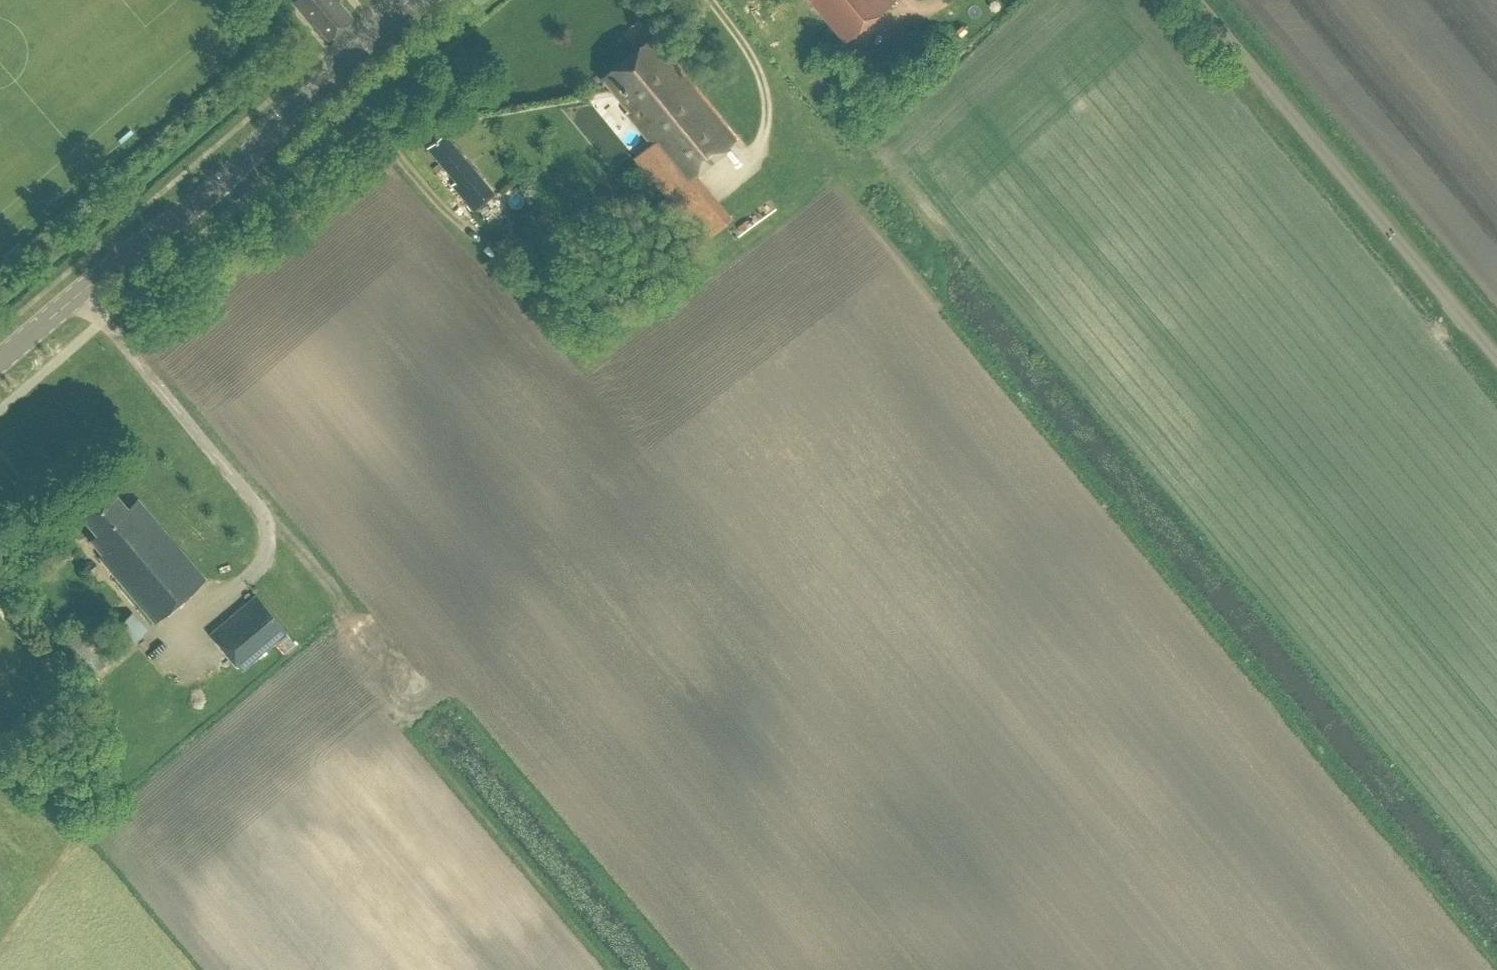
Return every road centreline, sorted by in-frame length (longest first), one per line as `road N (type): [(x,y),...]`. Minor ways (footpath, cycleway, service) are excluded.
road 1 (tertiary): [(0,358),(421,0)]
road 2 (unclassified): [(1496,355),(1197,0)]

